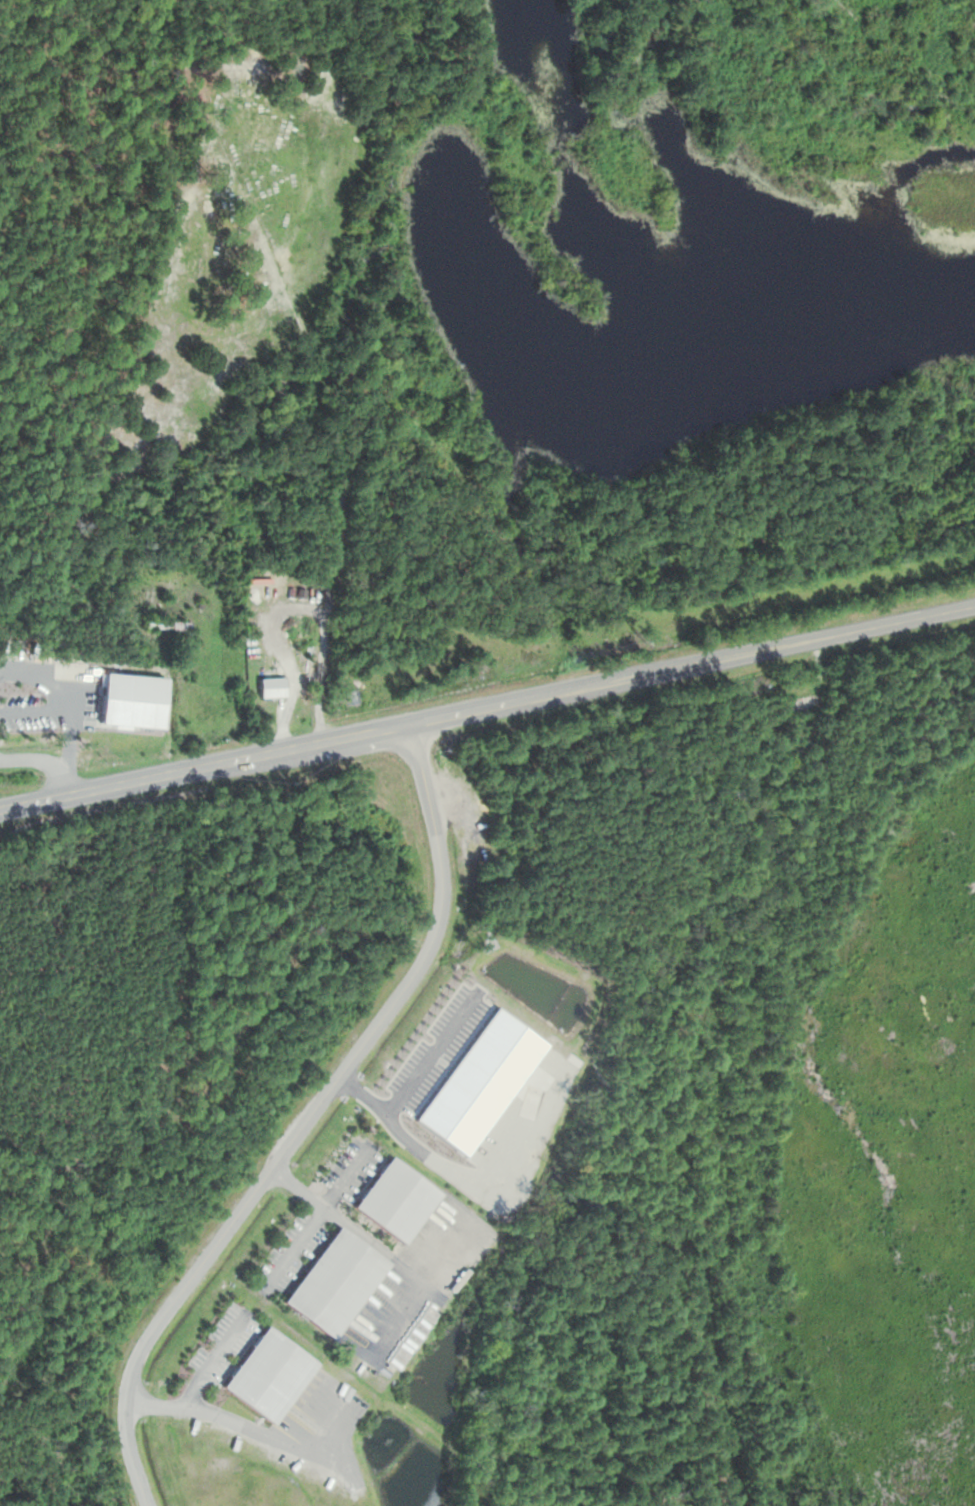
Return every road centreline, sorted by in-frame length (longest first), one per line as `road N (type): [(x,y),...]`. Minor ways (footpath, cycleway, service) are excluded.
road 1 (secondary): [(0,809),(974,606)]

